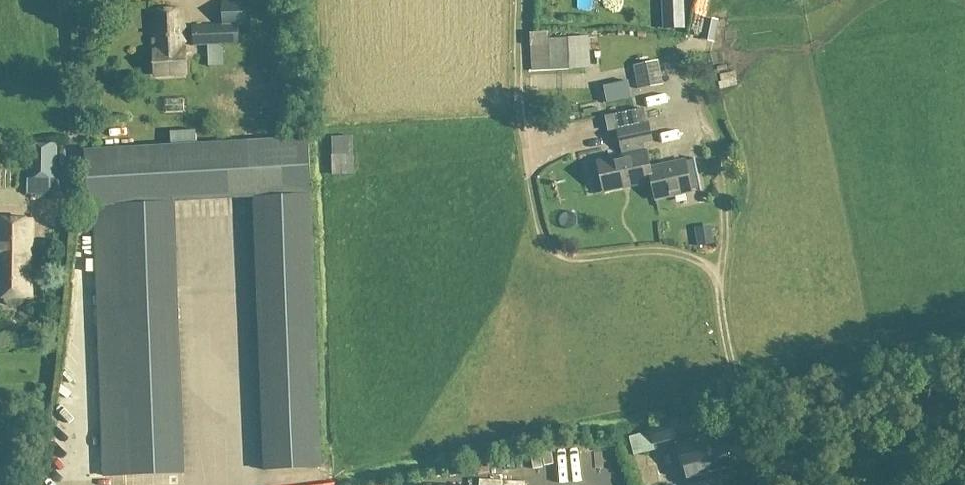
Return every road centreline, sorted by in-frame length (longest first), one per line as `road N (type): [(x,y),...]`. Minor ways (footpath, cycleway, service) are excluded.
road 1 (track): [(759,484),(714,276),(667,253),(567,259),(544,244),(521,138),(517,0)]
road 2 (track): [(62,0),(70,170)]
road 3 (track): [(712,140),(724,228),(714,276)]

